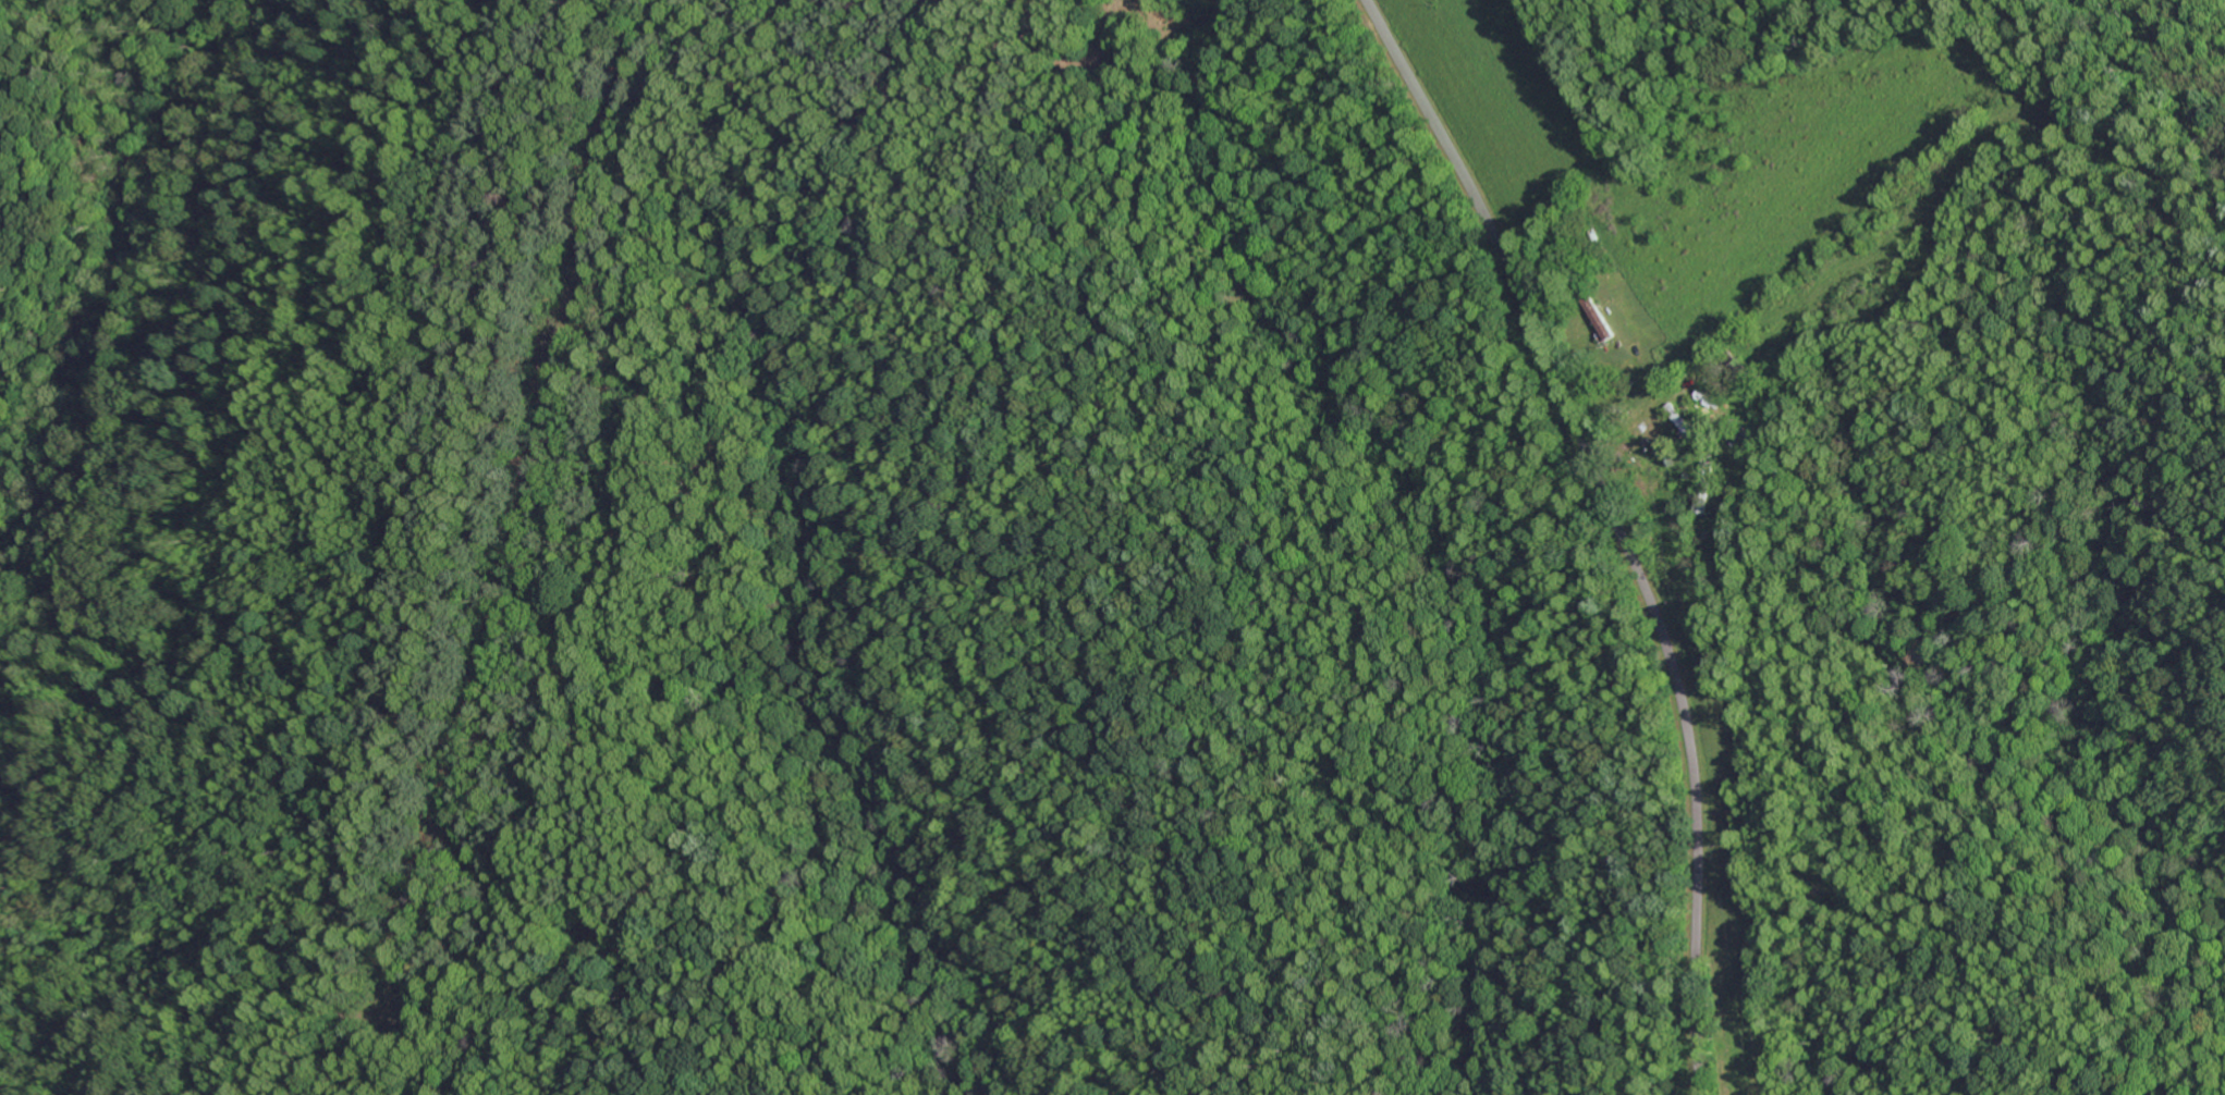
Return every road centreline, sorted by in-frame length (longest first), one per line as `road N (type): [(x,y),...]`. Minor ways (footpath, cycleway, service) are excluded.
road 1 (residential): [(1705,1094),(1698,792),(1675,665),(1500,242),(1367,0)]

